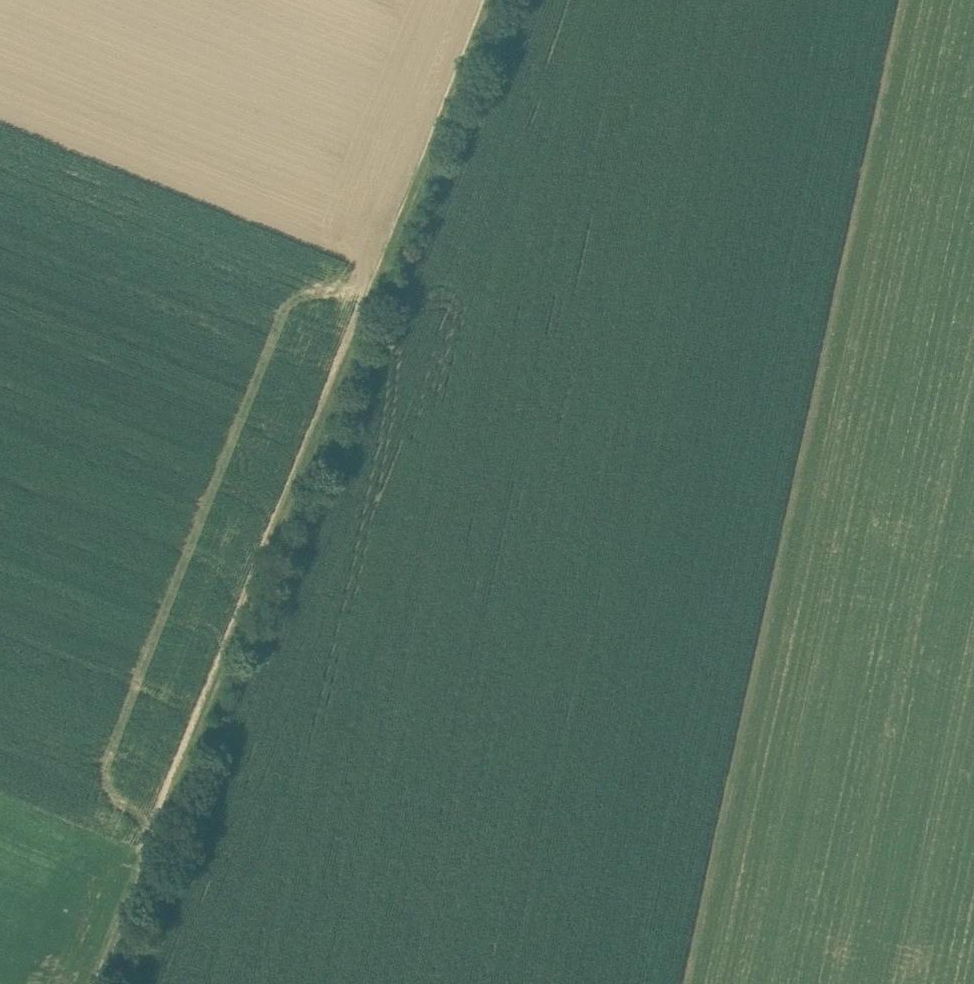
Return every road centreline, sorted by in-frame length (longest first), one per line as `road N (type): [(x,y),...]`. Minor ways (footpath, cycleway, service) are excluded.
road 1 (track): [(87,983),(481,0)]

